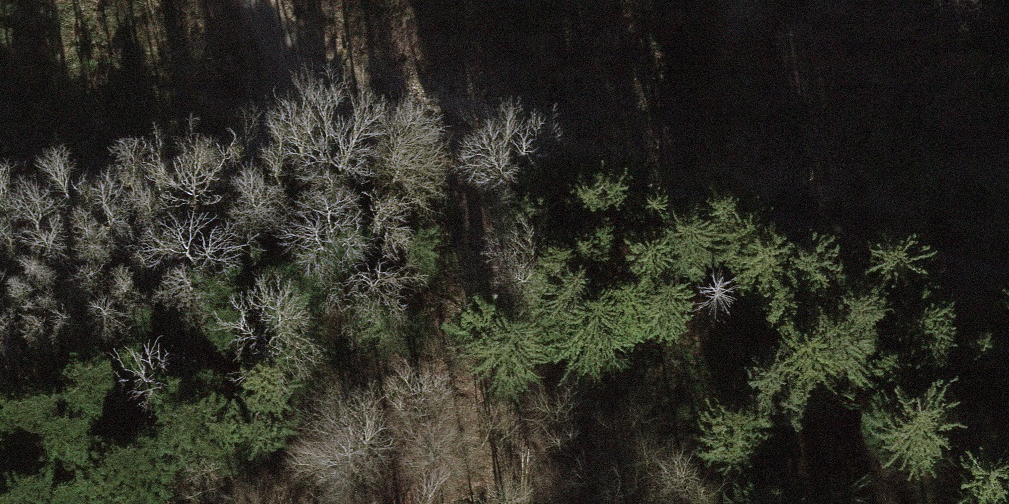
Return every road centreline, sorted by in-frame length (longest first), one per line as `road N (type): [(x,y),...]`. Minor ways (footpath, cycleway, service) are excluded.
road 1 (track): [(456,151),(683,212),(1008,280)]
road 2 (track): [(456,151),(519,305),(548,438),(550,503)]
road 3 (track): [(0,214),(322,135)]
road 4 (track): [(234,0),(273,40),(322,135)]
road 5 (track): [(322,135),(401,130),(456,151)]

